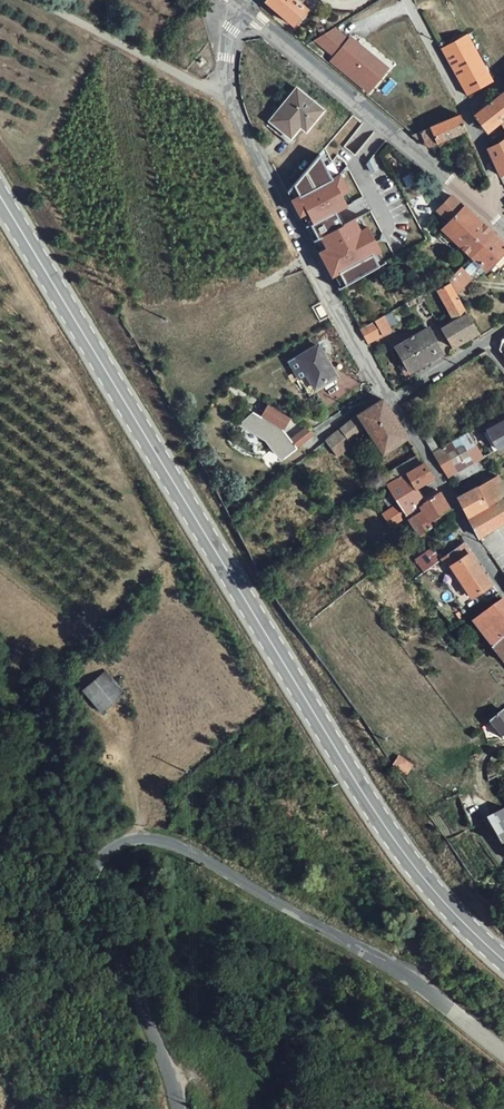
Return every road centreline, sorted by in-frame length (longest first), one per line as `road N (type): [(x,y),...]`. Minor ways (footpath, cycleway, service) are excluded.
road 1 (secondary): [(503,958),(452,910),(373,802),(0,203)]
road 2 (tertiary): [(503,1053),(361,951),(197,858),(153,842),(113,851),(98,870),(89,904),(160,1047),(180,1108)]
road 3 (unclassified): [(390,402),(319,285),(224,89)]
road 4 (unclassified): [(496,216),(244,7)]
road 5 (unclassified): [(406,0),(497,182),(496,216)]
road 6 (unclassified): [(503,592),(390,402)]
road 7 (unclassified): [(224,89),(202,88),(33,0)]

